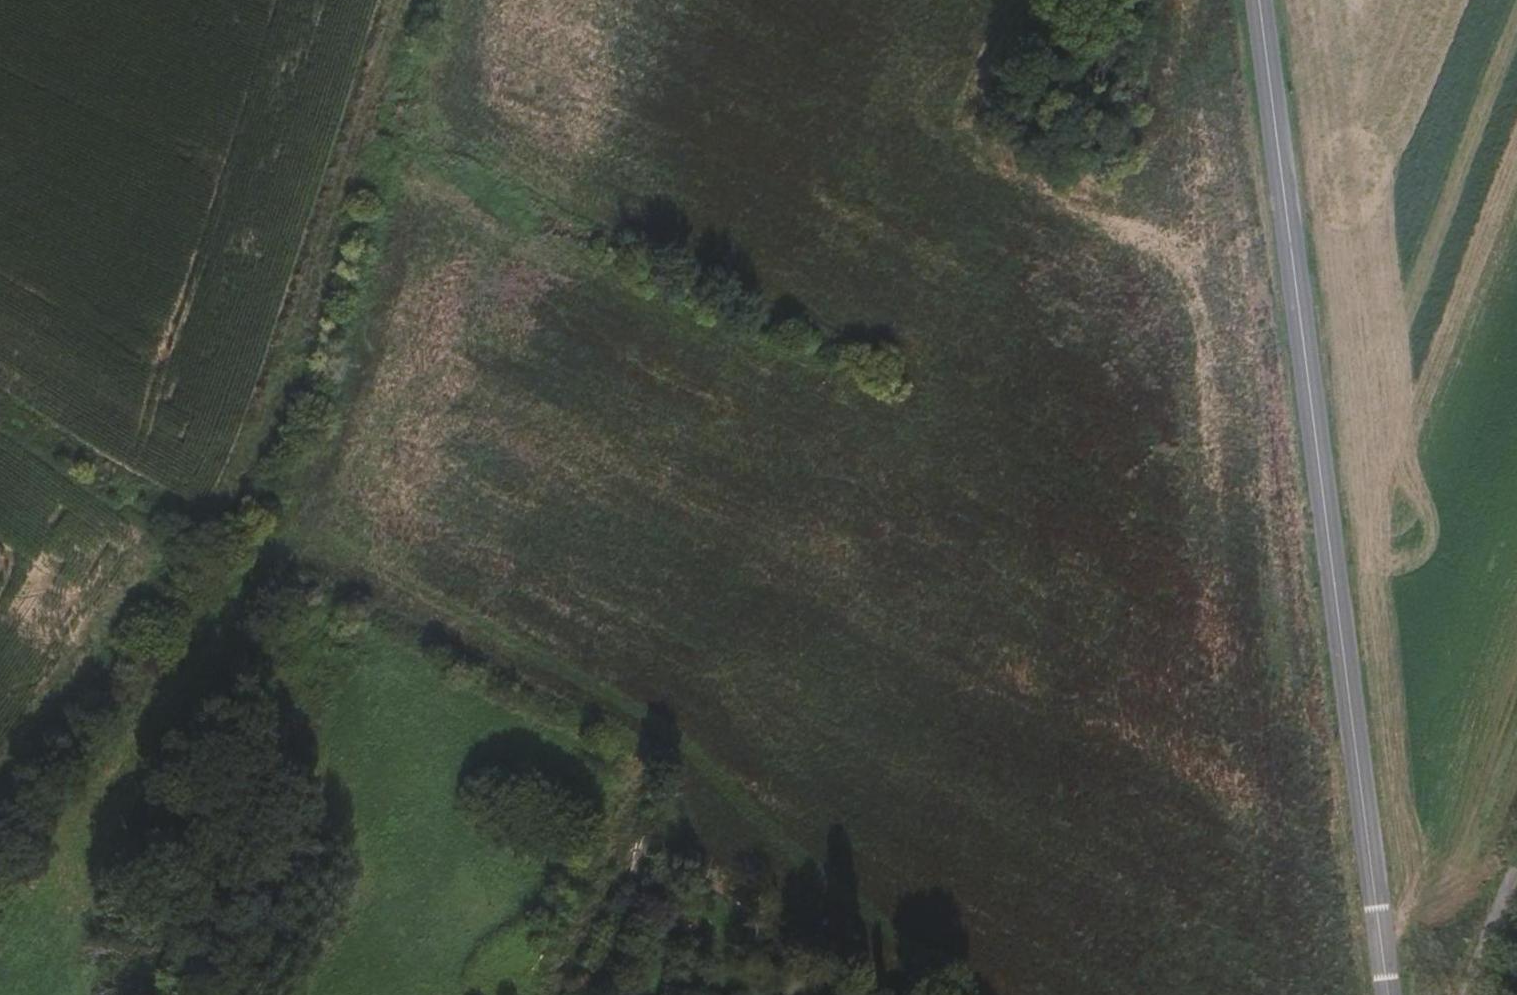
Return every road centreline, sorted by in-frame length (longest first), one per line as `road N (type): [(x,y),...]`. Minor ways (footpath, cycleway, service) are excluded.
road 1 (tertiary): [(1261,0),(1388,994)]

